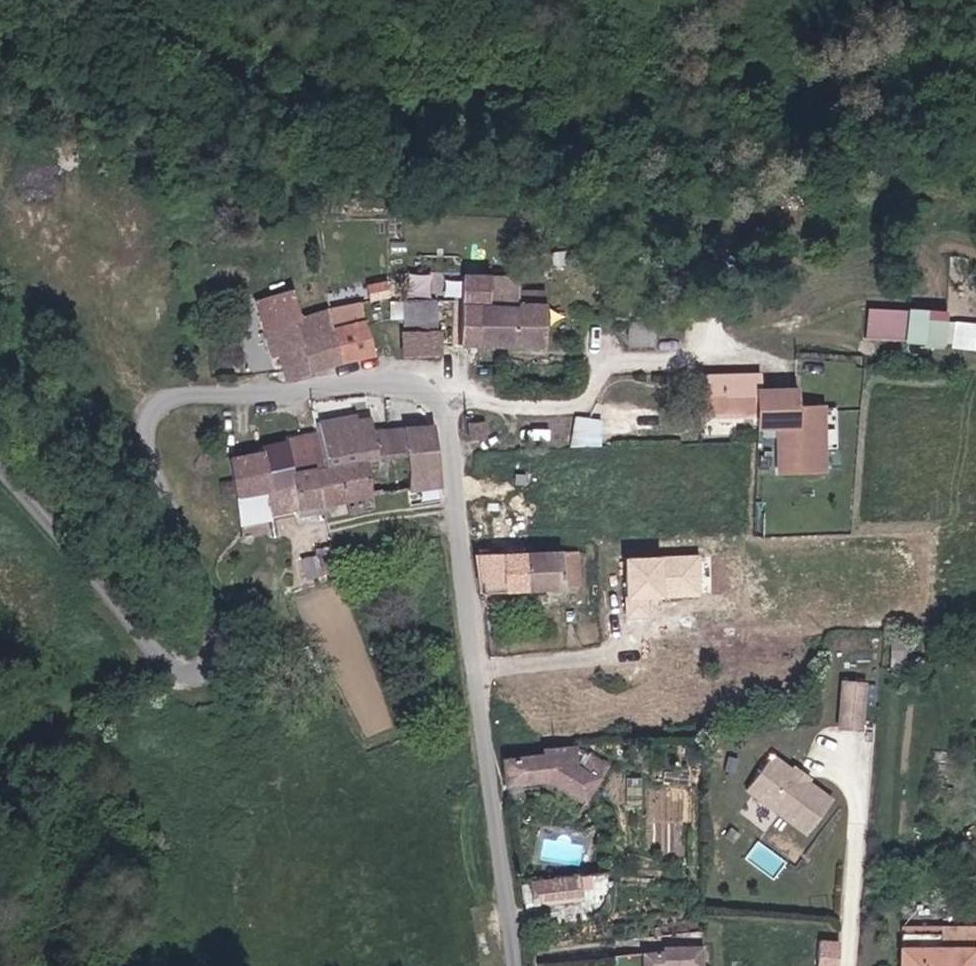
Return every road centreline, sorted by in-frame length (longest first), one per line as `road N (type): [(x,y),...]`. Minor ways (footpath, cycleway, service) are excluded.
road 1 (unclassified): [(516,965),(478,618),(443,404),(415,383),(351,381),(234,398),(176,396),(151,406),(144,428),(221,648),(220,666),(202,671),(176,666),(0,458)]

